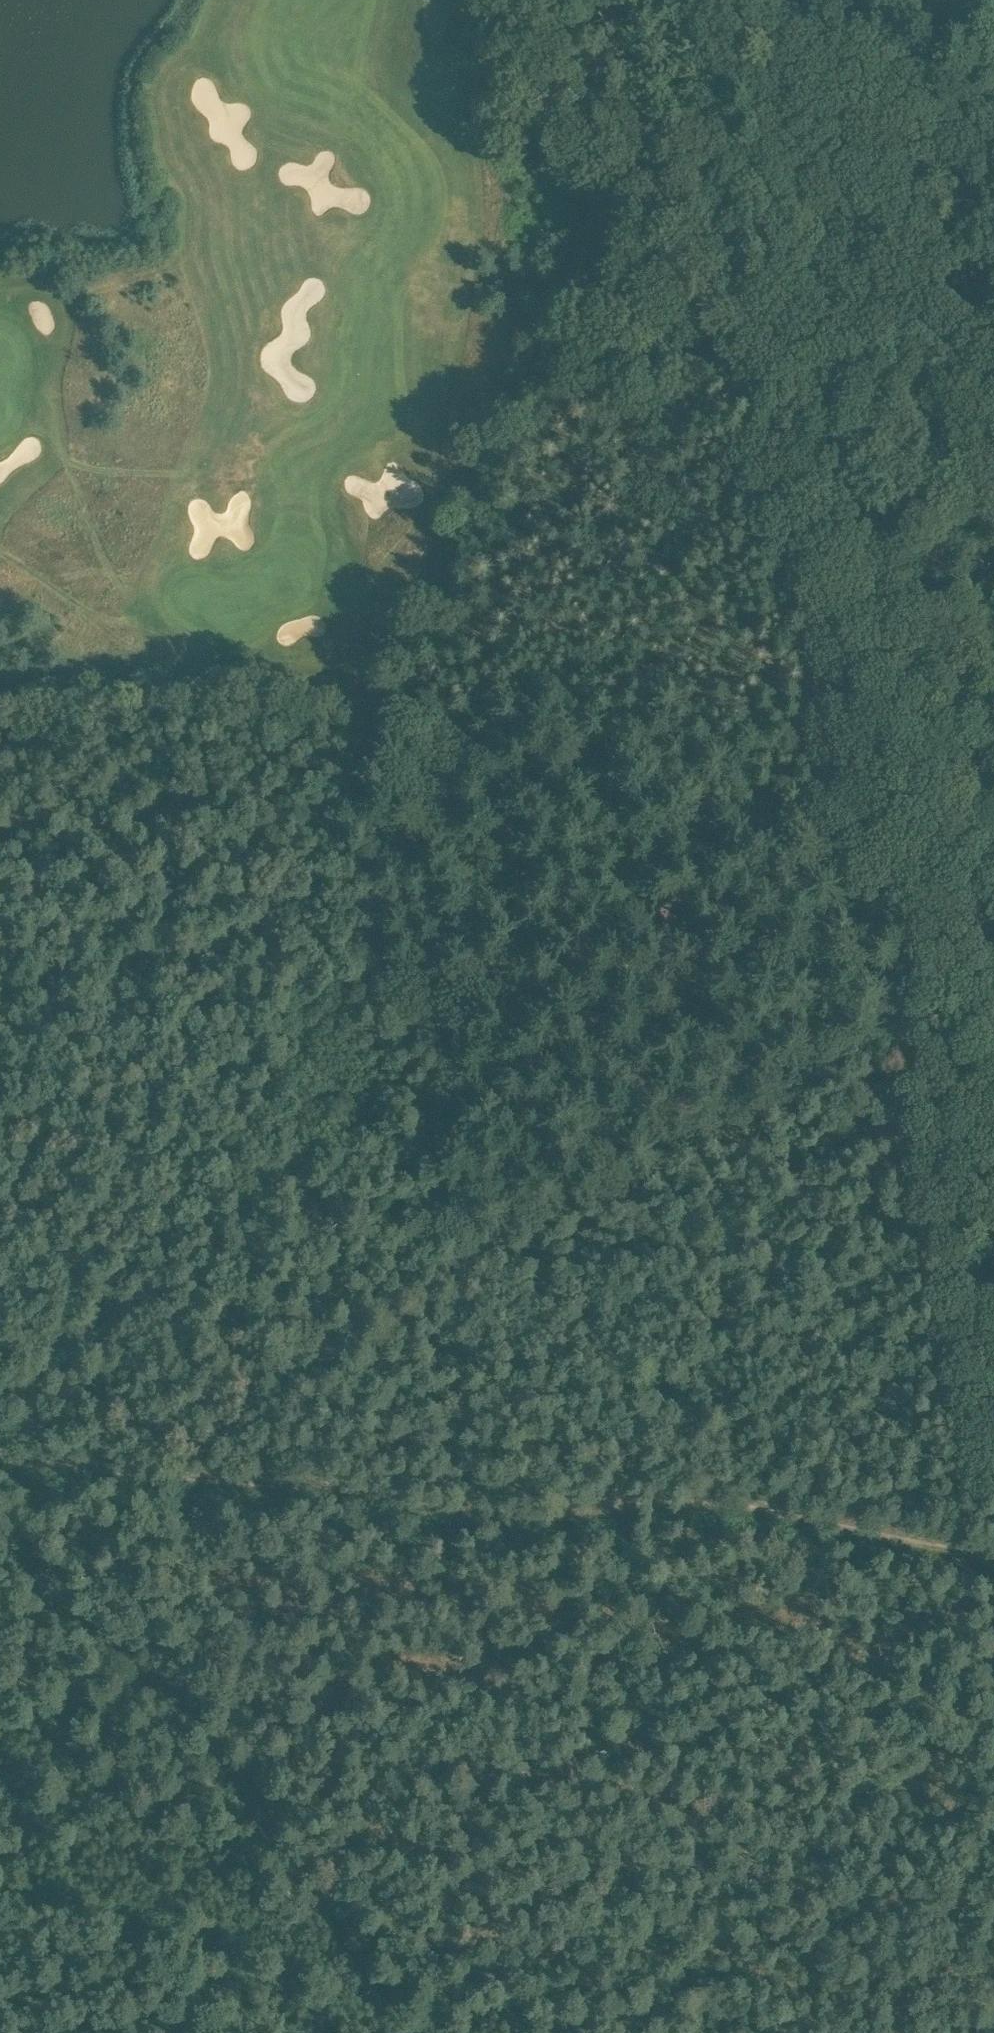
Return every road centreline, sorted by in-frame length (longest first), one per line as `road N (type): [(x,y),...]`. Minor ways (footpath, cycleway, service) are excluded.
road 1 (track): [(993,1548),(746,1501),(644,1503),(553,1517),(451,1515),(329,1487),(0,1443)]
road 2 (track): [(809,458),(993,1416)]

